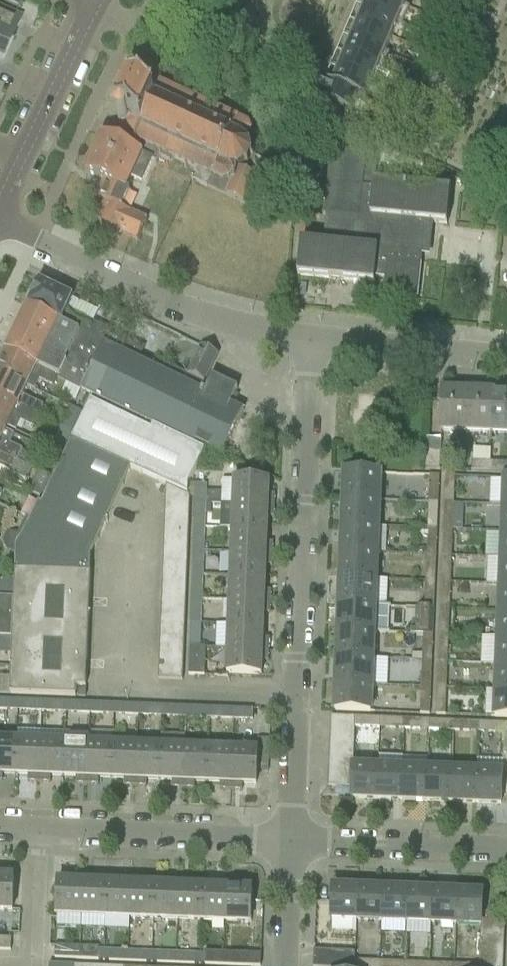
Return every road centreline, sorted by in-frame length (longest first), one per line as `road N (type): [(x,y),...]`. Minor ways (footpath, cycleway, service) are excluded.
road 1 (unclassified): [(291,846),(312,347)]
road 2 (unclassified): [(312,347),(220,325),(0,224)]
road 3 (unclassified): [(291,846),(0,828)]
road 4 (tertiary): [(0,198),(93,0)]
road 5 (unclassified): [(506,853),(291,846)]
road 6 (unclassified): [(506,362),(312,347)]
road 7 (unclassified): [(287,965),(291,846)]

